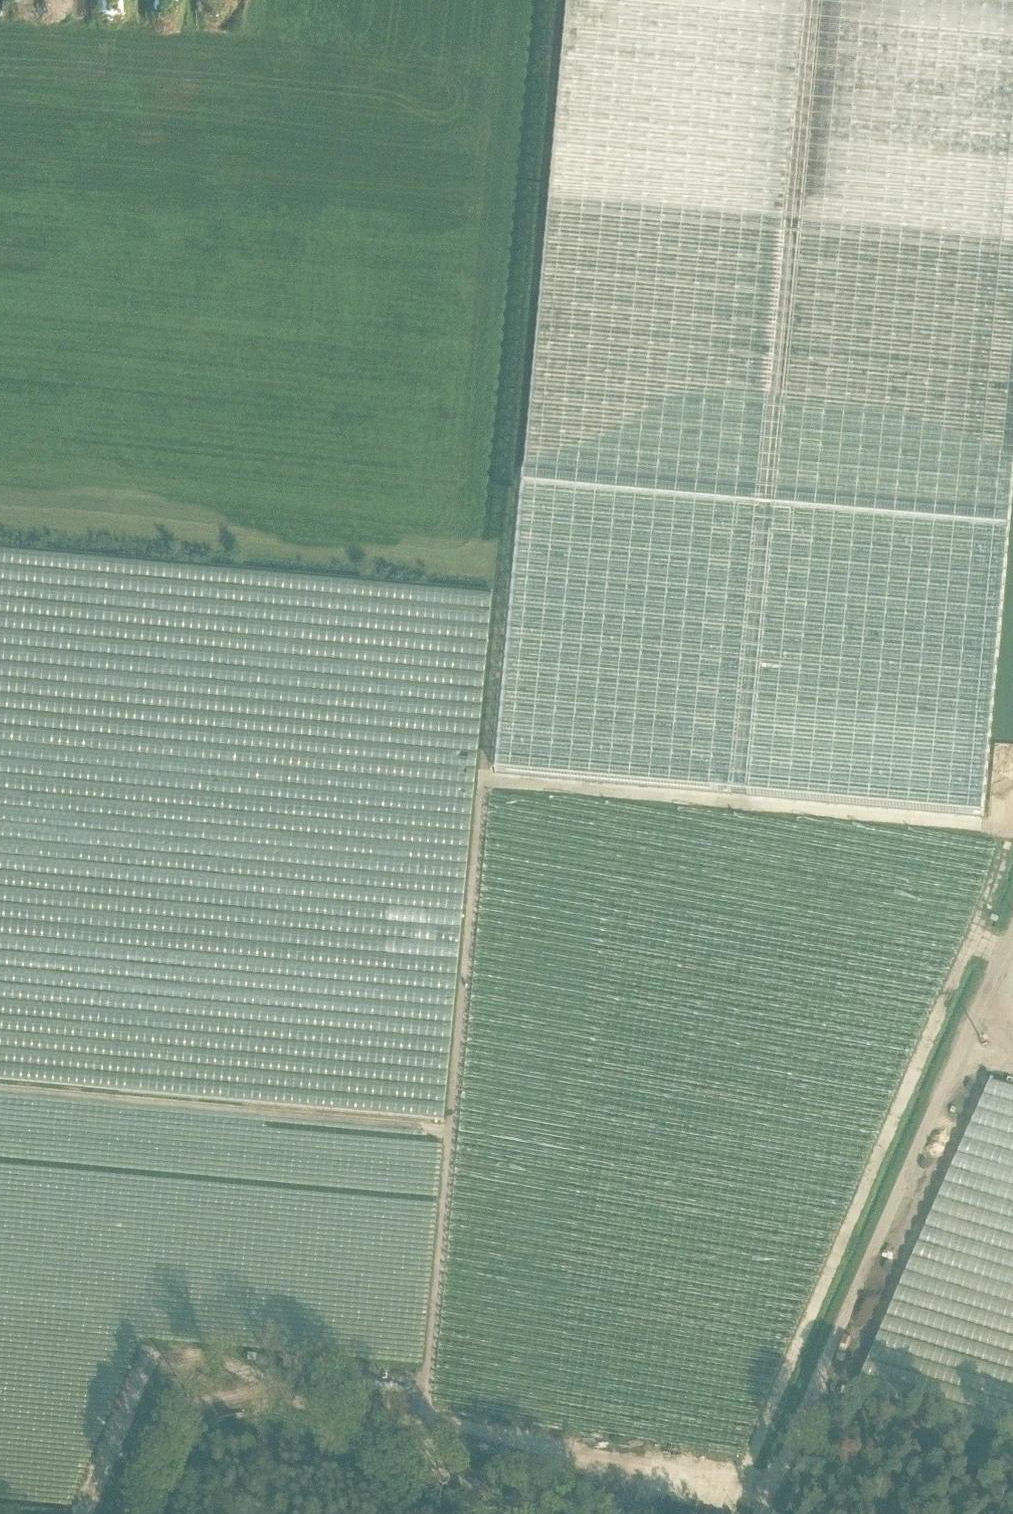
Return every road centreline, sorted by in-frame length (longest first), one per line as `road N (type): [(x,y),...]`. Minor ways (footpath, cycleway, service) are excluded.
road 1 (track): [(769,1513),(944,1094)]
road 2 (unclassified): [(944,1094),(1012,931)]

